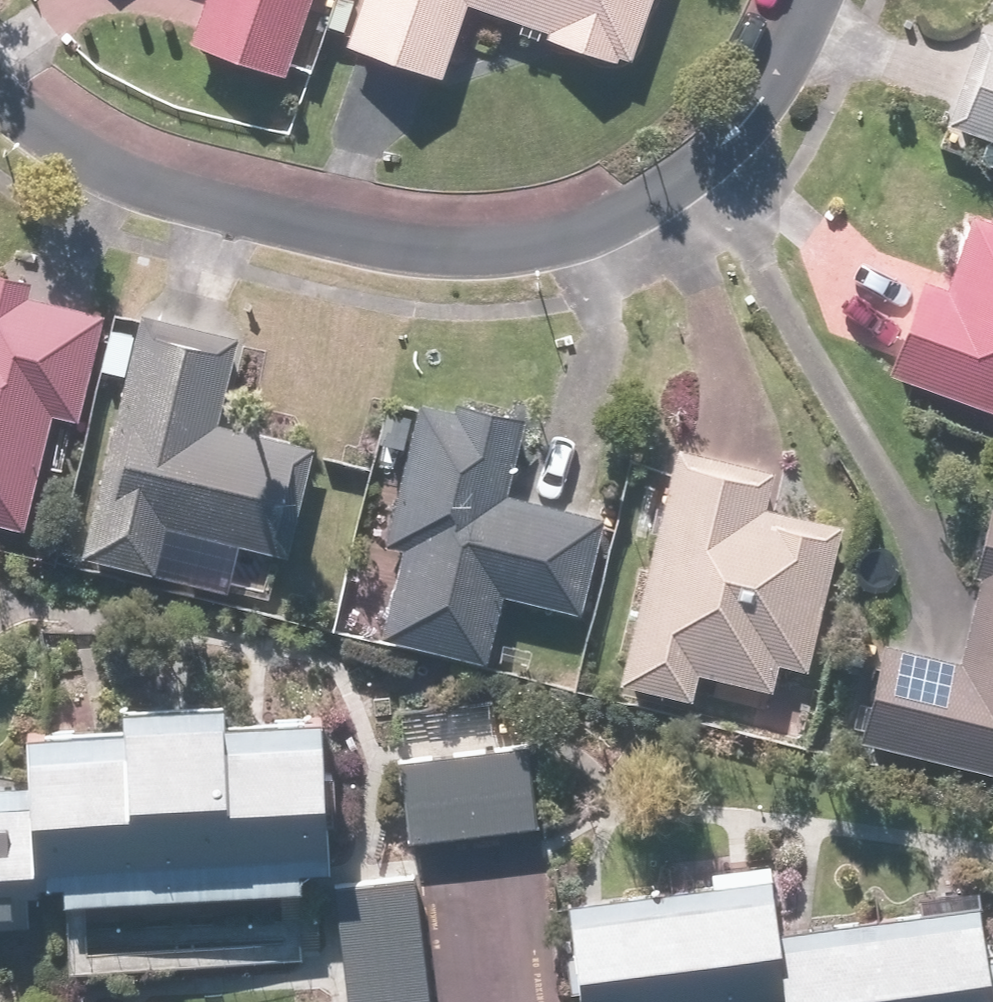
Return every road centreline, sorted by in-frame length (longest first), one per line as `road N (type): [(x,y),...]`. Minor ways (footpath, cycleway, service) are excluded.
road 1 (residential): [(800,0),(740,133),(664,190),(604,220),(540,248),(490,255),(368,242),(103,171),(37,132),(0,98)]
road 2 (residential): [(483,848),(512,1001)]

